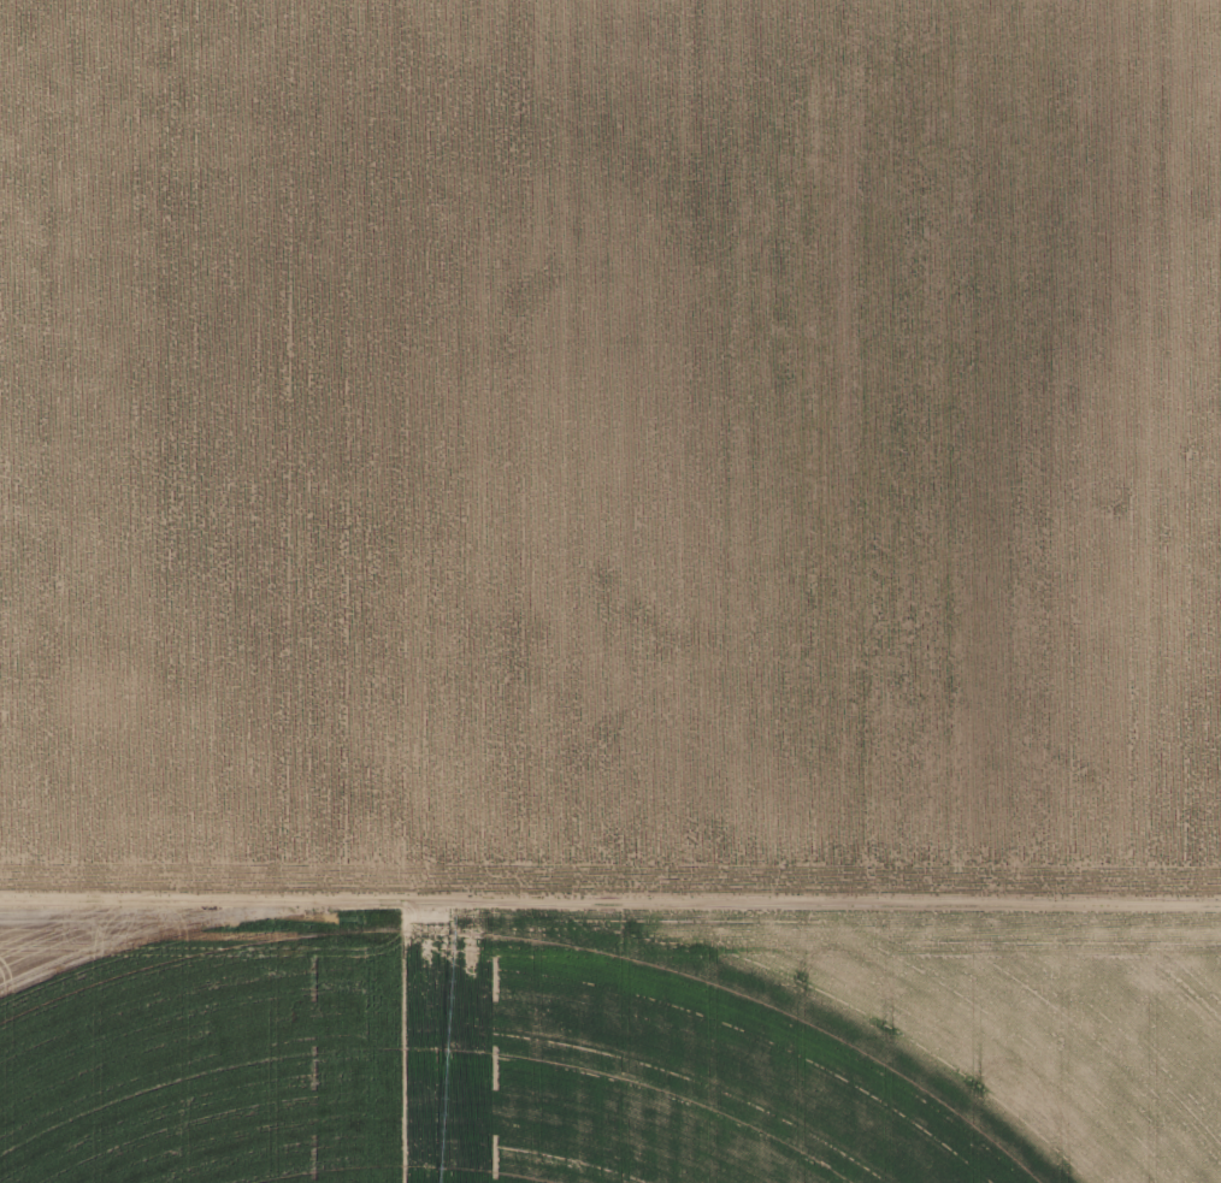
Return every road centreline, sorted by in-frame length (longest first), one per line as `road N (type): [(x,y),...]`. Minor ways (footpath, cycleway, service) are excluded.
road 1 (track): [(0,882),(1220,912)]

